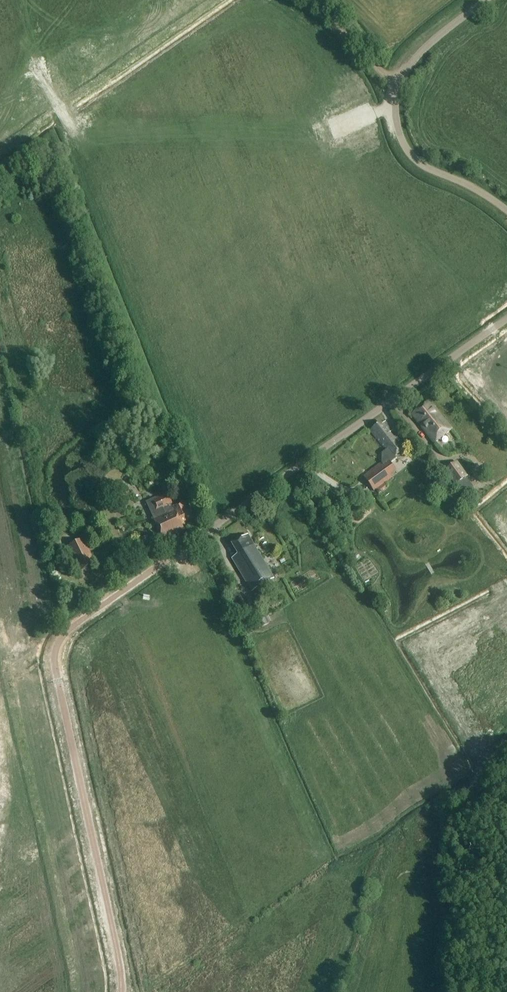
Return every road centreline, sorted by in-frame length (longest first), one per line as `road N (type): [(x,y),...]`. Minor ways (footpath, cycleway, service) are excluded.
road 1 (unclassified): [(122,991),(58,673),(61,640),(506,319)]
road 2 (unclassified): [(506,210),(421,164),(395,113),(404,72),(485,0)]
road 3 (track): [(398,90),(310,0)]

